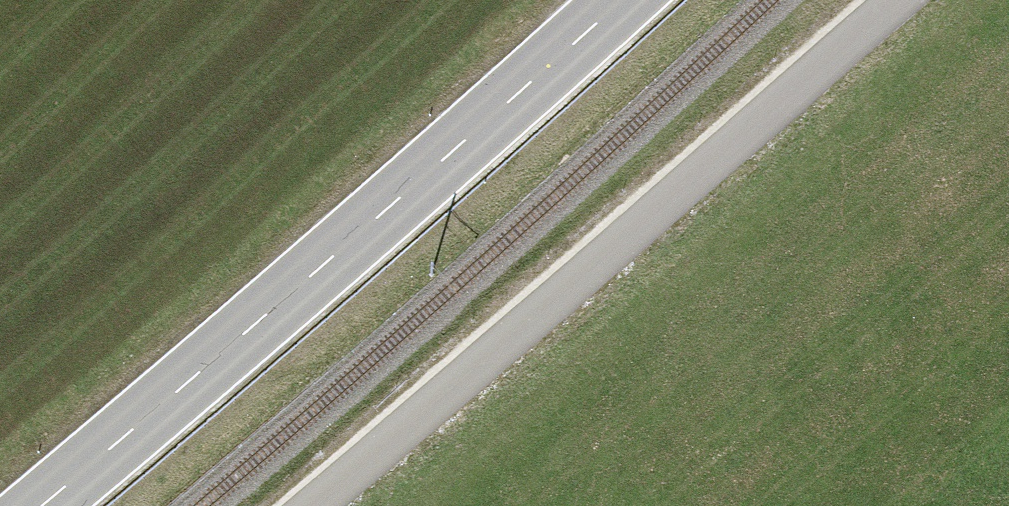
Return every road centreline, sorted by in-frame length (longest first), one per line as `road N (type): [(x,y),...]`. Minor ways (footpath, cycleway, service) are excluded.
road 1 (unclassified): [(897,0),(313,505)]
road 2 (primary): [(623,0),(41,505)]

